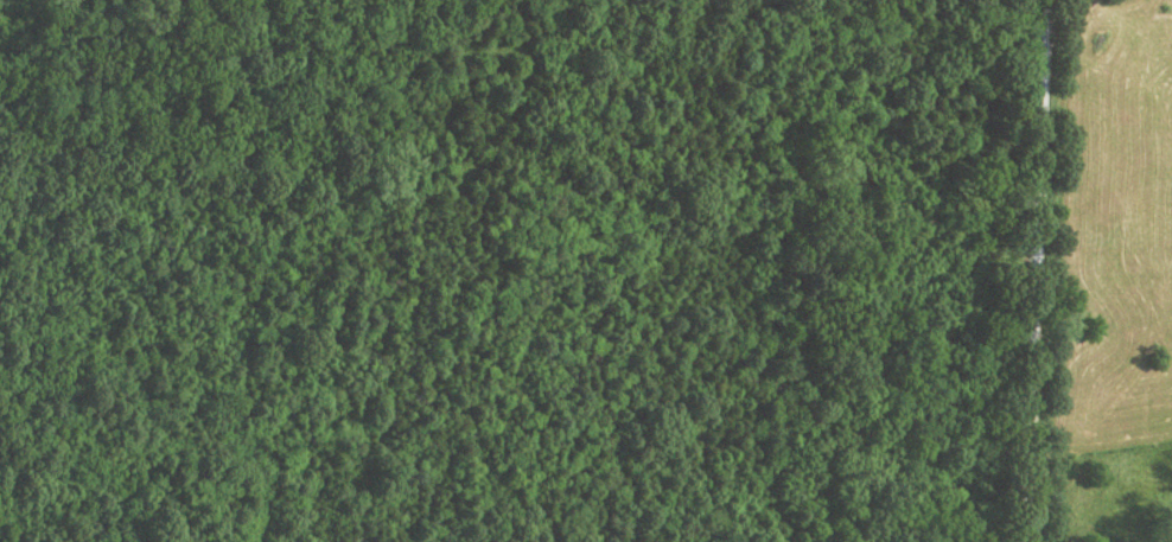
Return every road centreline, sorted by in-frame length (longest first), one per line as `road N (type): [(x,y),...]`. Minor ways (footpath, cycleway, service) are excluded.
road 1 (residential): [(1041,0),(1017,541)]

